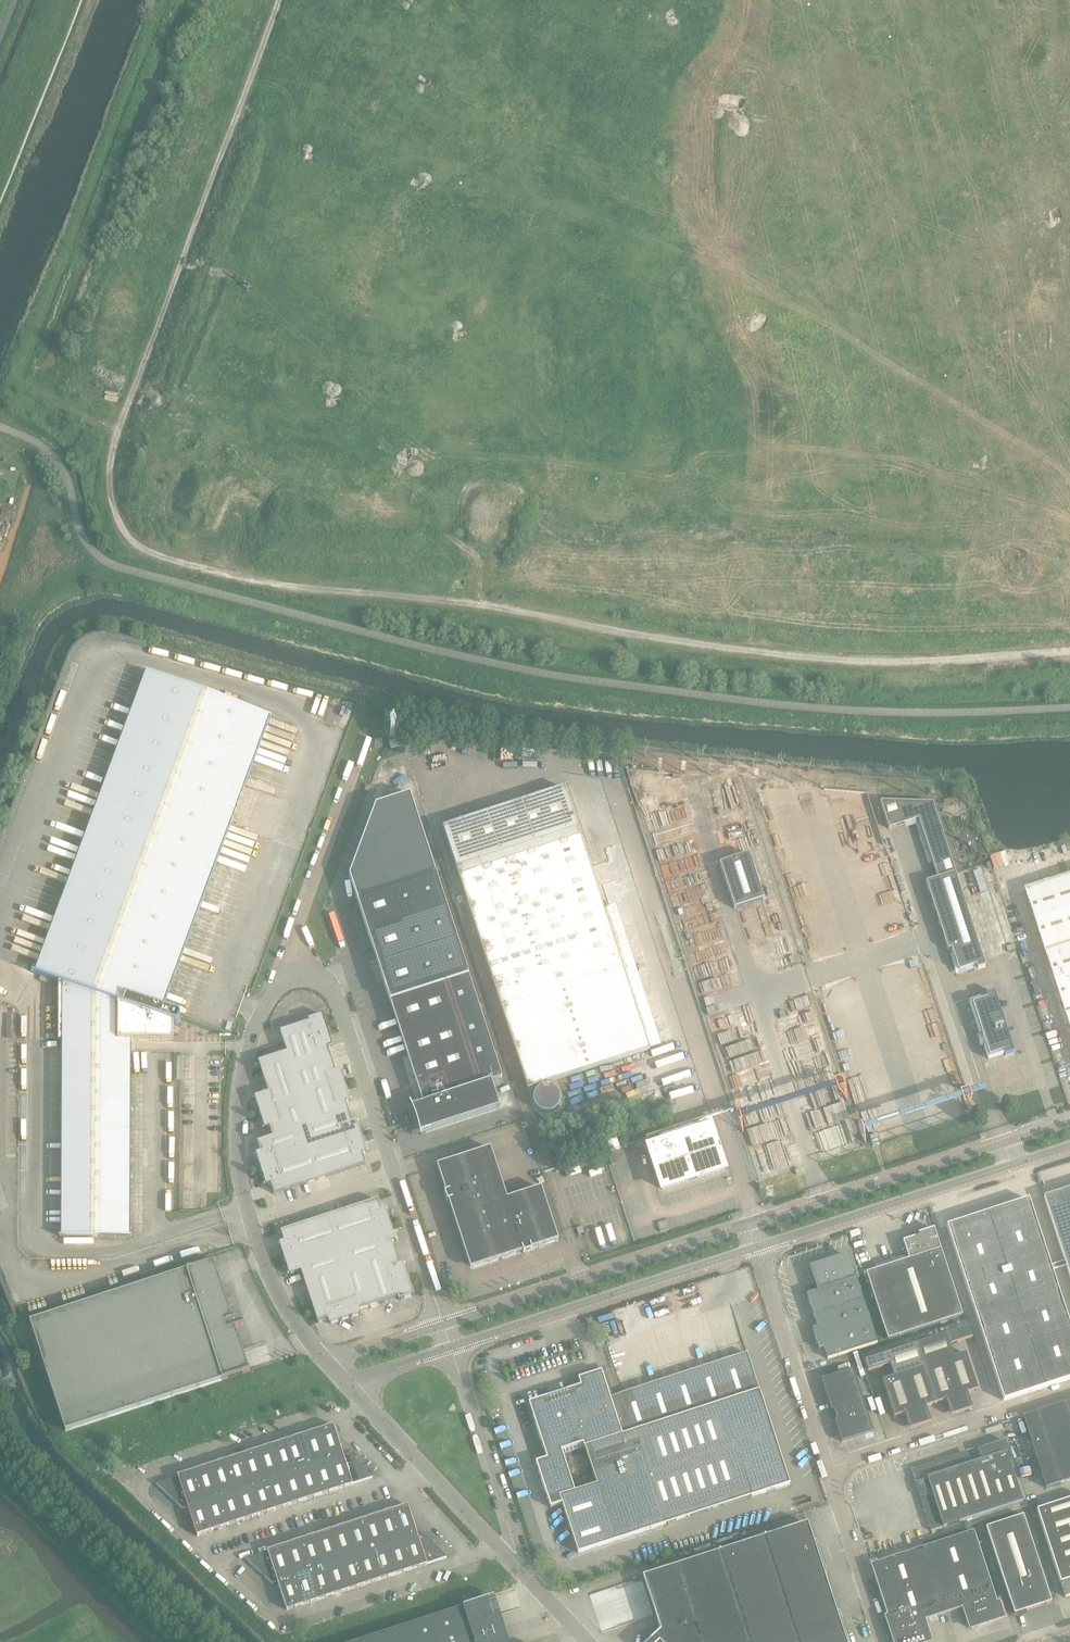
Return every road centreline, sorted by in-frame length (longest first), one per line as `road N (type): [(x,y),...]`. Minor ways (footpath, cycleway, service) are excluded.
road 1 (track): [(116,431),(49,398),(30,382),(27,363),(170,0)]
road 2 (unclassified): [(326,1363),(264,1268),(238,1172),(239,1086),(258,1013),(277,984),(299,976)]
road 3 (unclassified): [(299,976),(321,982),(334,997),(444,1326)]
road 4 (unclassified): [(1069,1122),(748,1228)]
road 5 (unclassified): [(755,1248),(1069,1145)]
road 6 (unclassified): [(451,1347),(755,1248)]
road 7 (unclassified): [(748,1228),(444,1326)]
road 8 (unclassified): [(825,1469),(1069,1390)]
road 9 (unclassified): [(299,976),(299,925),(368,741)]
road 10 (unclassified): [(510,1564),(343,1384)]
road 11 (unclassified): [(825,1469),(755,1248)]
road 12 (unclassified): [(451,1347),(517,1549),(510,1564)]
road 13 (unclassified): [(881,1641),(825,1469)]
road 14 (unclassified): [(444,1326),(326,1363)]

